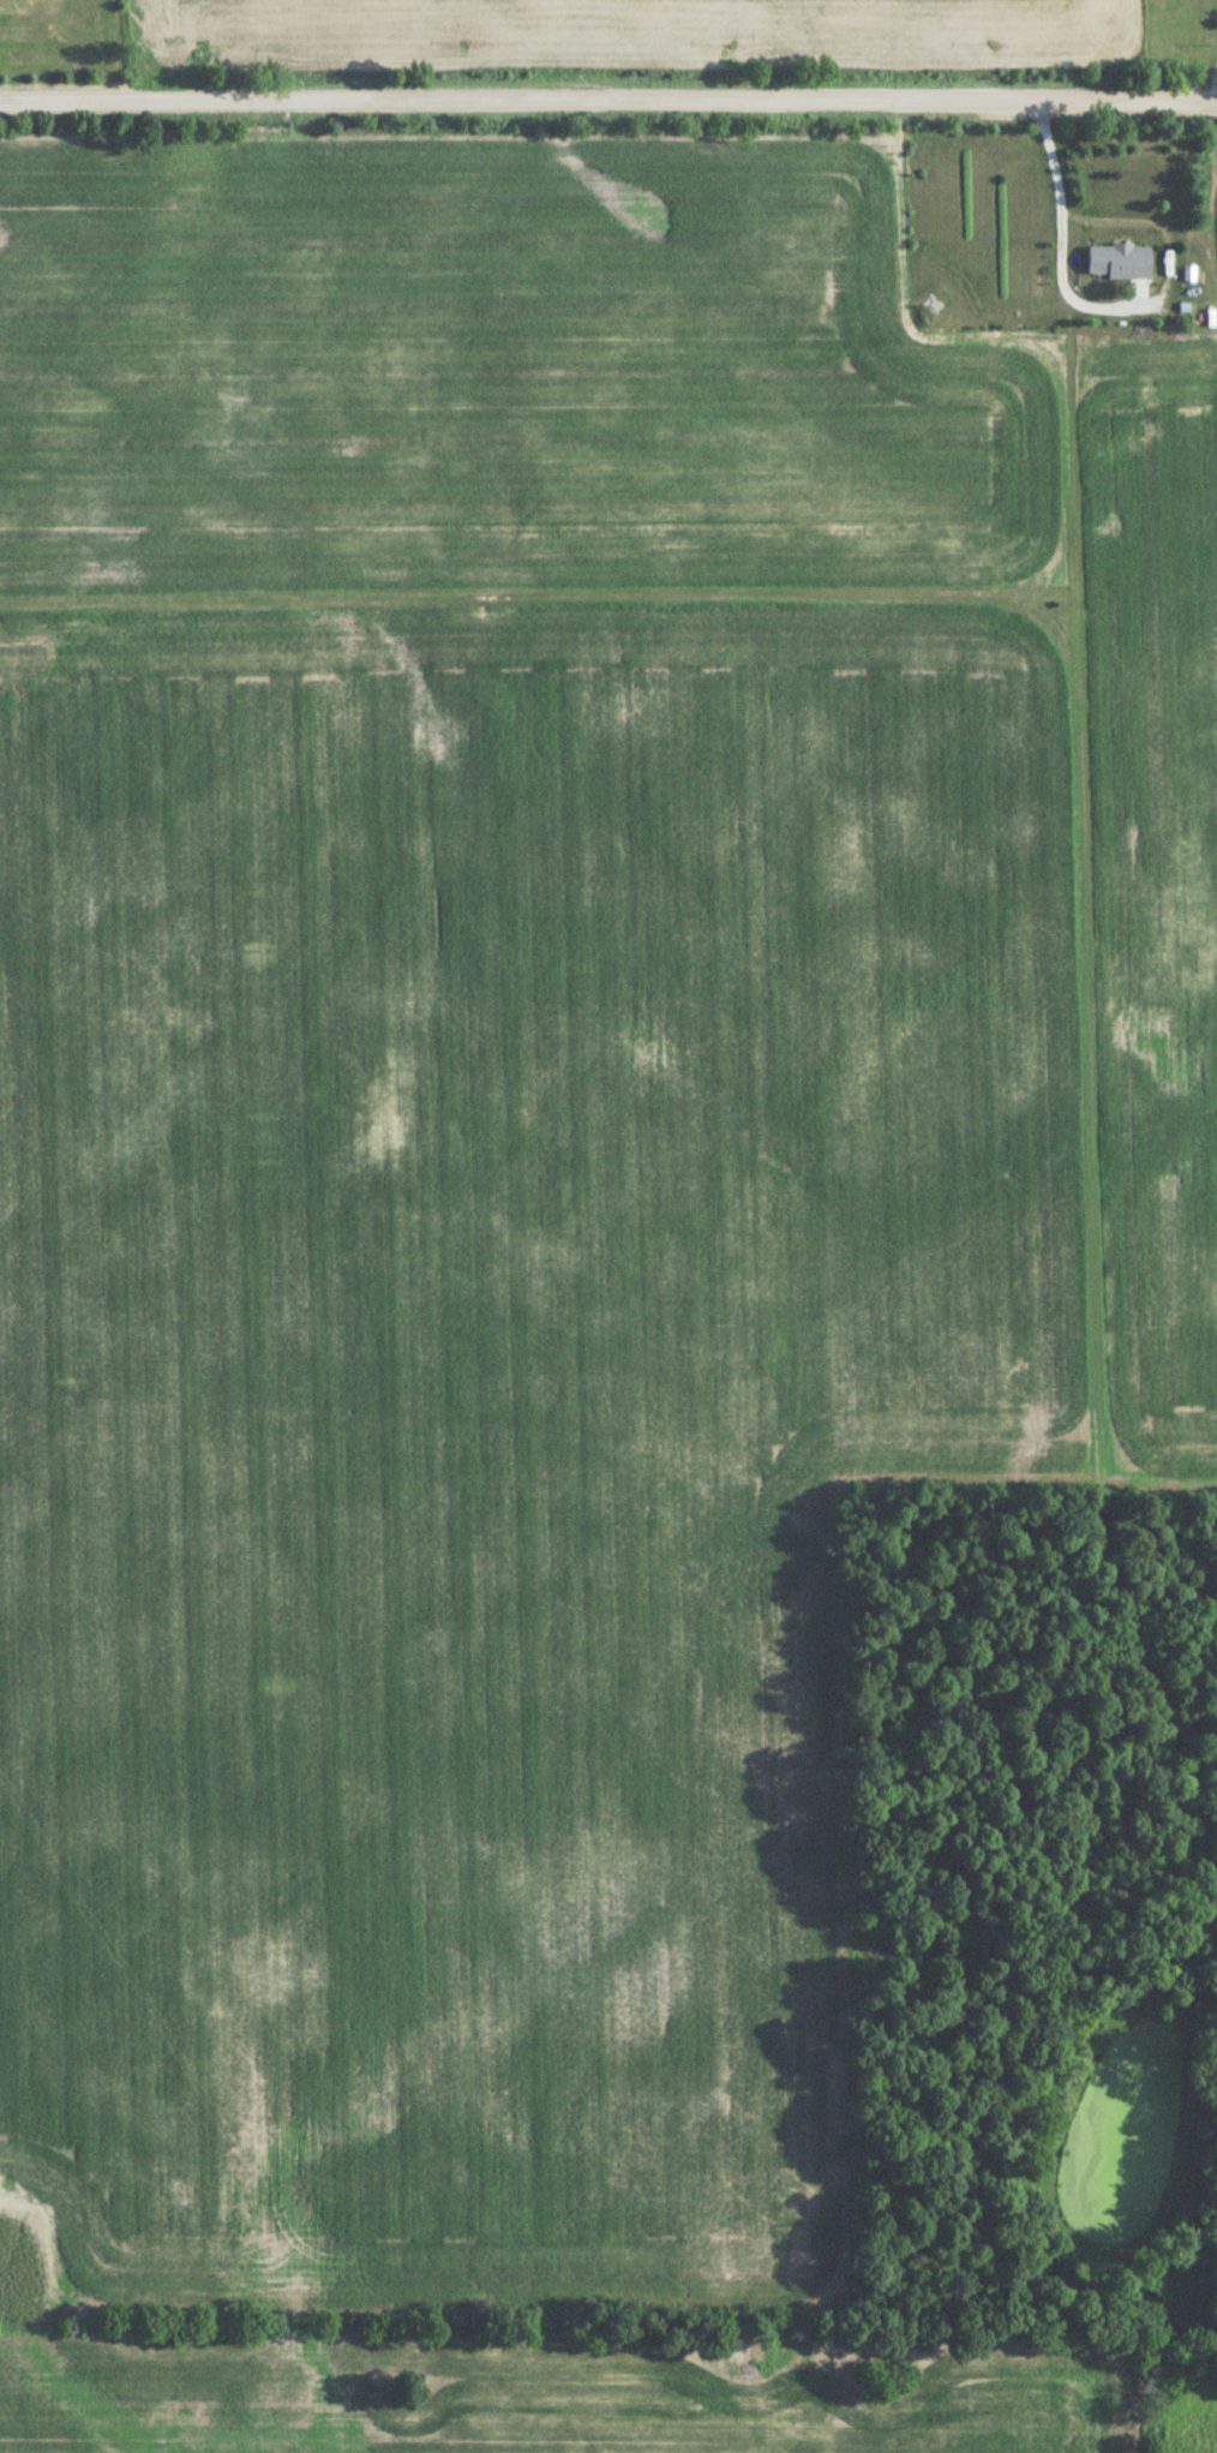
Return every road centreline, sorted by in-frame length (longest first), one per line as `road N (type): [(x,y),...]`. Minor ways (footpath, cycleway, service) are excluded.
road 1 (residential): [(0,99),(1216,103)]

